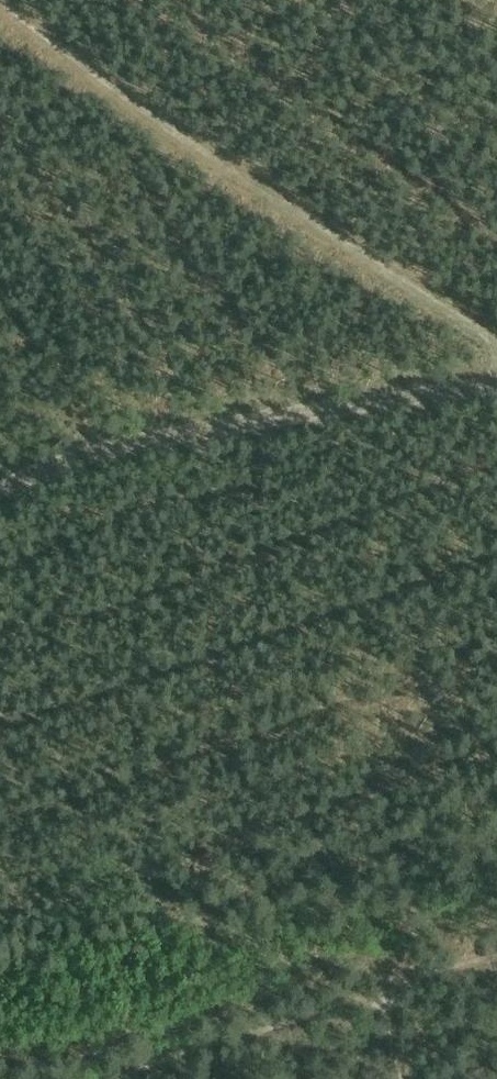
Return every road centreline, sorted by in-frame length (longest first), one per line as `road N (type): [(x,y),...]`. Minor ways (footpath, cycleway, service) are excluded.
road 1 (track): [(0,1),(155,120),(496,343)]
road 2 (track): [(0,489),(101,450),(311,410),(496,387)]
road 3 (track): [(69,1078),(136,1068),(496,954)]

